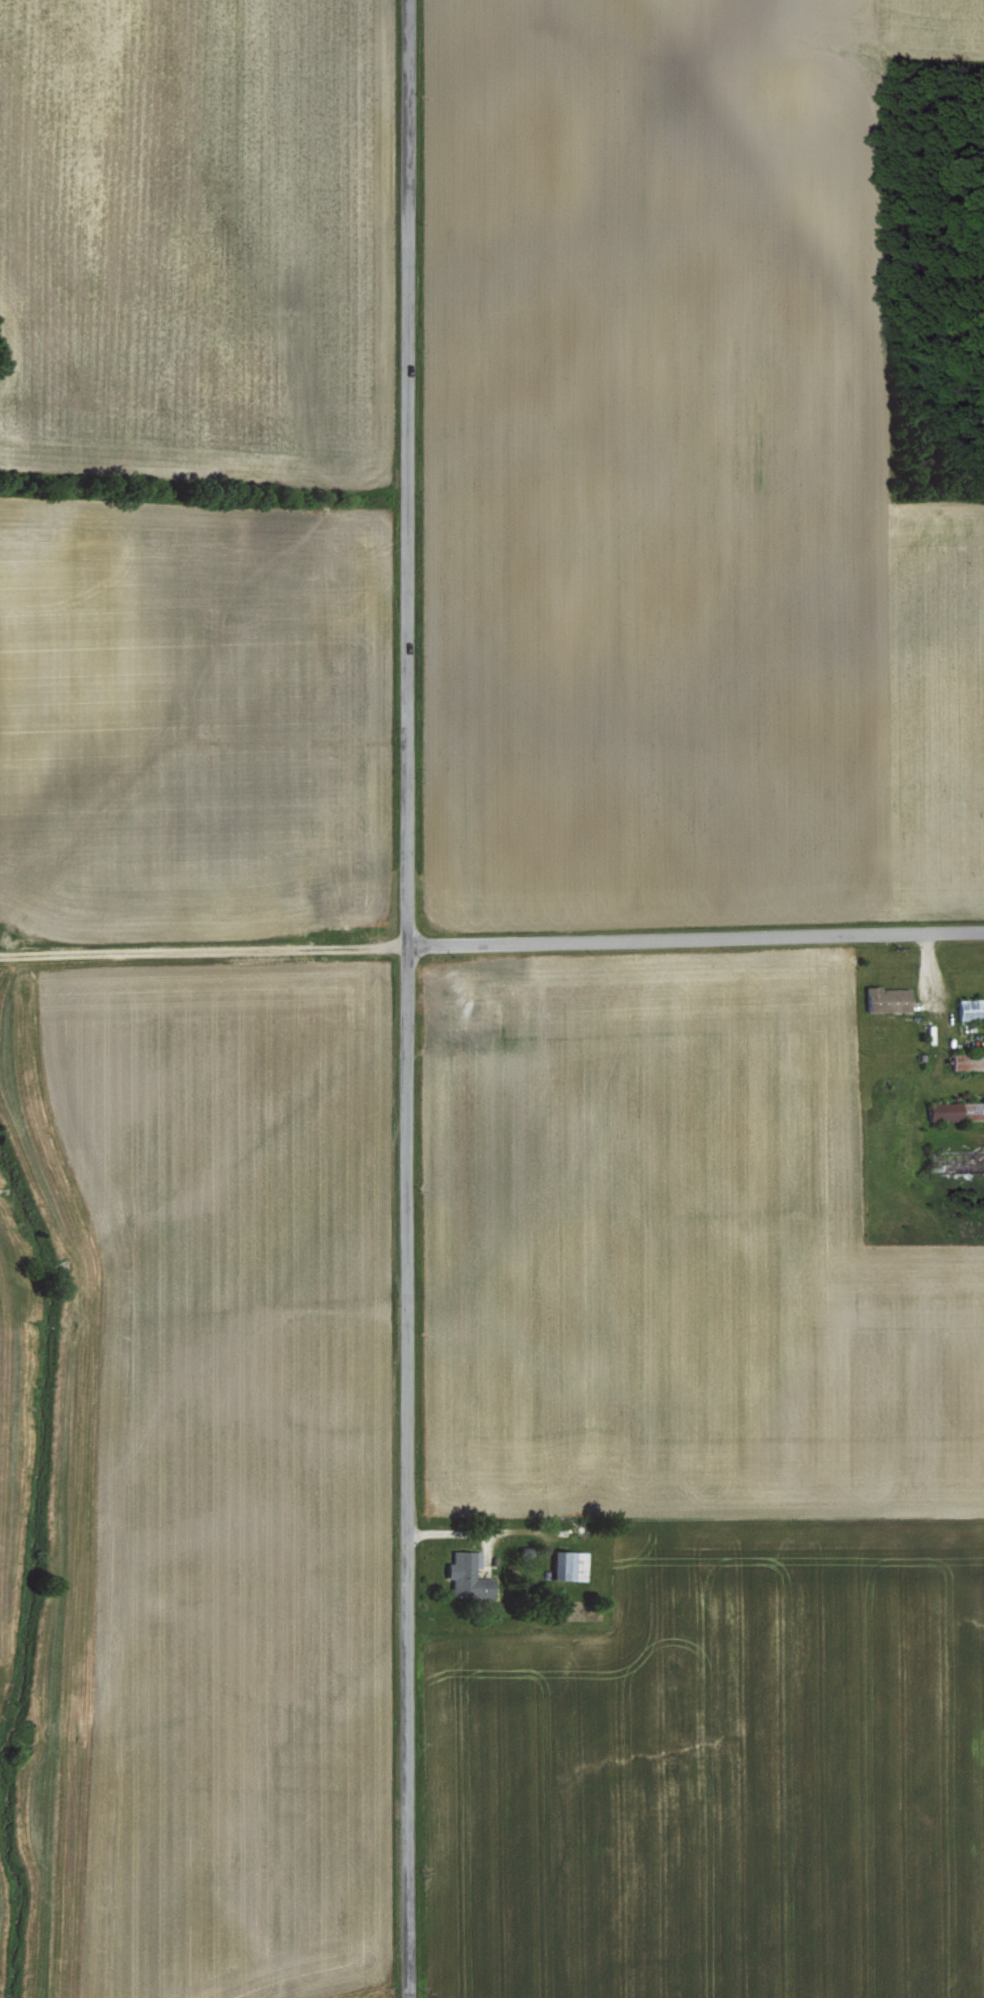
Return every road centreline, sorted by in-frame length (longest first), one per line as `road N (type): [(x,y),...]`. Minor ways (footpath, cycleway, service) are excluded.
road 1 (residential): [(404,1997),(406,0)]
road 2 (residential): [(0,956),(983,932)]

